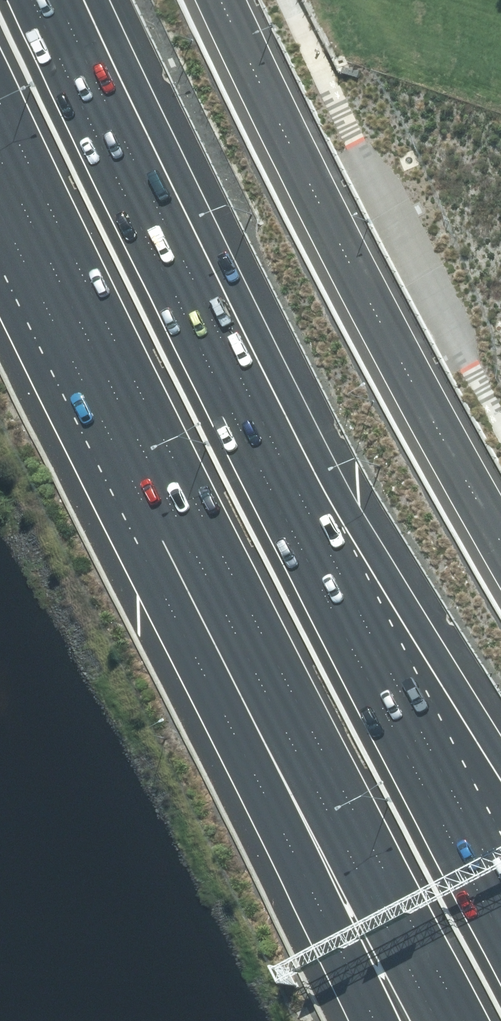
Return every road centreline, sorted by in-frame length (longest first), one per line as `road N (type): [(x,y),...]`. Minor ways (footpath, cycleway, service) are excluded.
road 1 (motorway): [(458,1020),(0,144)]
road 2 (motorway): [(381,1020),(62,381),(0,179)]
road 3 (motorway): [(227,372),(500,884)]
road 4 (motorway): [(227,372),(500,781)]
road 5 (motorway): [(63,0),(227,372)]

